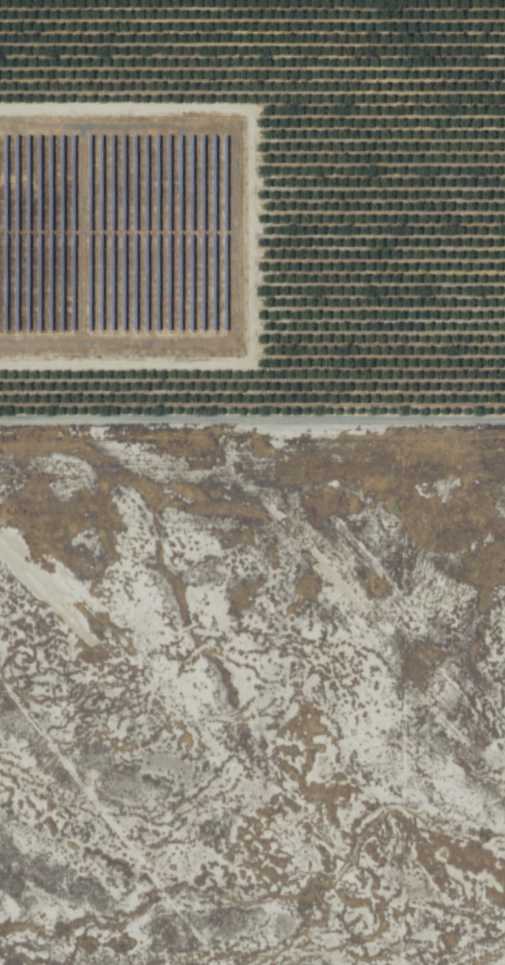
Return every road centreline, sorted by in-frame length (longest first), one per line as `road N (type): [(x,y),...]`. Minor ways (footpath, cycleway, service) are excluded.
road 1 (residential): [(0,427),(504,428)]

